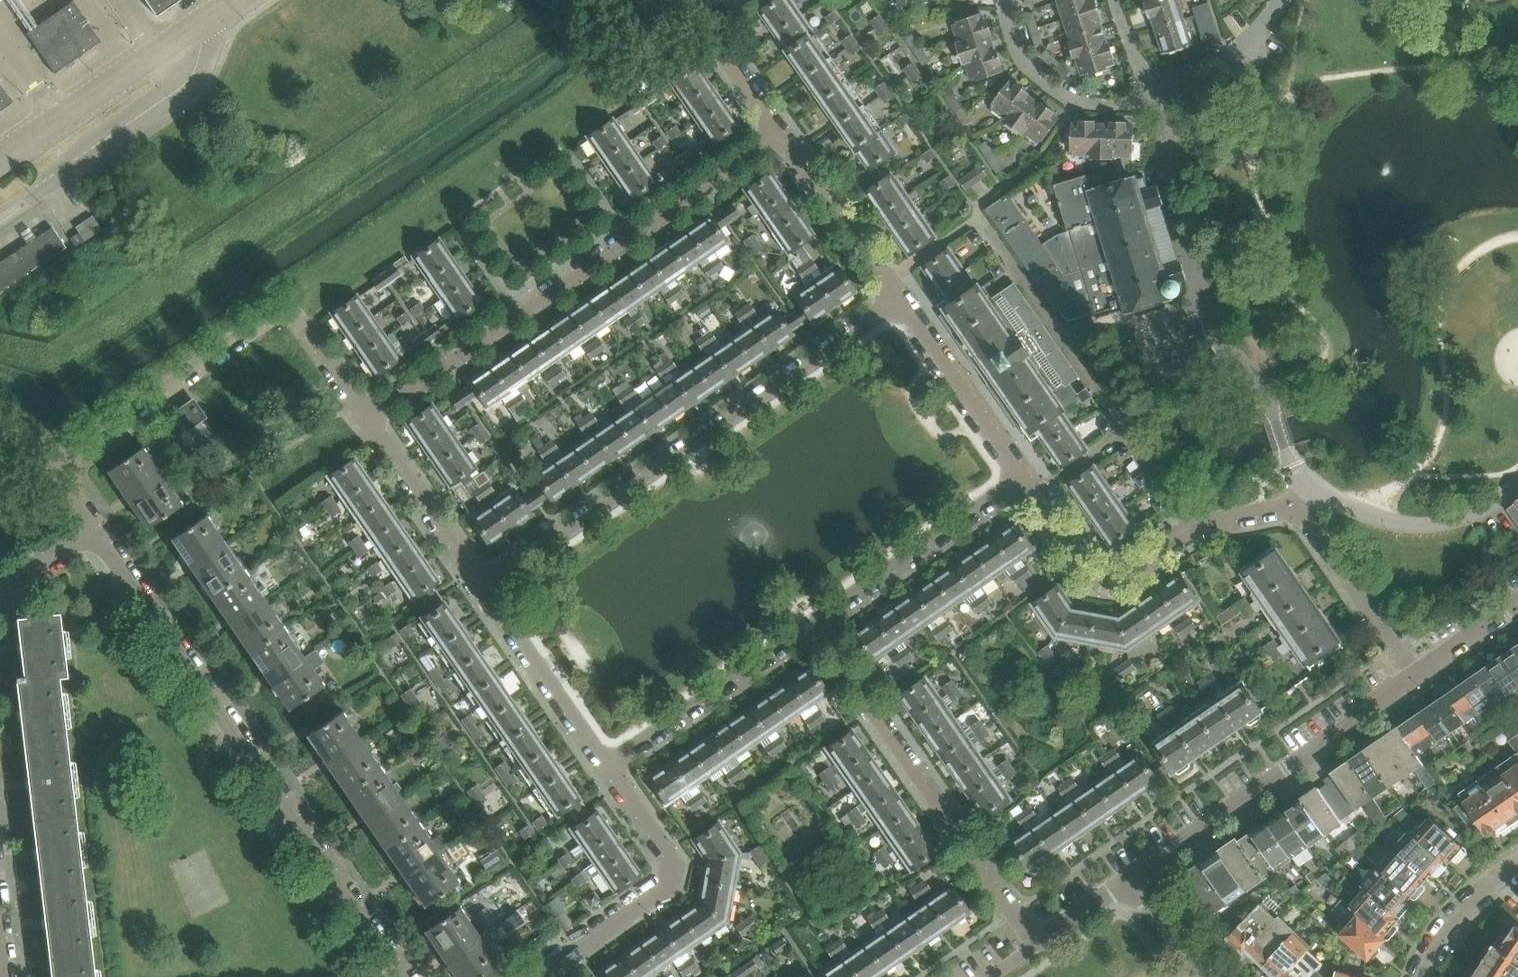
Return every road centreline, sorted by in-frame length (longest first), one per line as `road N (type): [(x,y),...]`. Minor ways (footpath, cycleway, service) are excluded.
road 1 (residential): [(406,976),(99,528)]
road 2 (residential): [(362,414),(785,128)]
road 3 (residential): [(475,580),(896,298)]
road 4 (residential): [(1041,942),(963,842),(819,623)]
road 5 (residential): [(99,528),(59,465),(292,310)]
road 6 (residential): [(1131,878),(1416,672)]
road 7 (residential): [(537,976),(664,890),(673,872),(605,763)]
road 8 (residential): [(605,763),(819,623)]
road 9 (residential): [(819,623),(1025,480)]
road 10 (residential): [(1296,517),(1320,496),(1405,524),(1435,525),(1477,512),(1517,484)]
road 11 (residential): [(1202,530),(1131,575),(1093,573),(1025,480)]
road 12 (residential): [(605,763),(475,580)]
road 13 (residential): [(1025,480),(896,298)]
road 14 (residential): [(1149,87),(1112,108),(1061,94),(1021,44),(1012,0)]
road 15 (residential): [(896,298),(785,128)]
road 16 (residential): [(475,580),(362,414)]
road 17 (residential): [(1416,672),(1296,517)]
road 18 (residential): [(1282,0),(1245,56),(1149,87)]
road 19 (residential): [(1421,976),(1458,916),(1517,865)]
road 20 (residential): [(362,414),(292,310)]
road 21 (residential): [(1416,672),(1517,600)]
road 22 (residential): [(1207,976),(1131,878)]
road 23 (residential): [(785,128),(716,30)]

